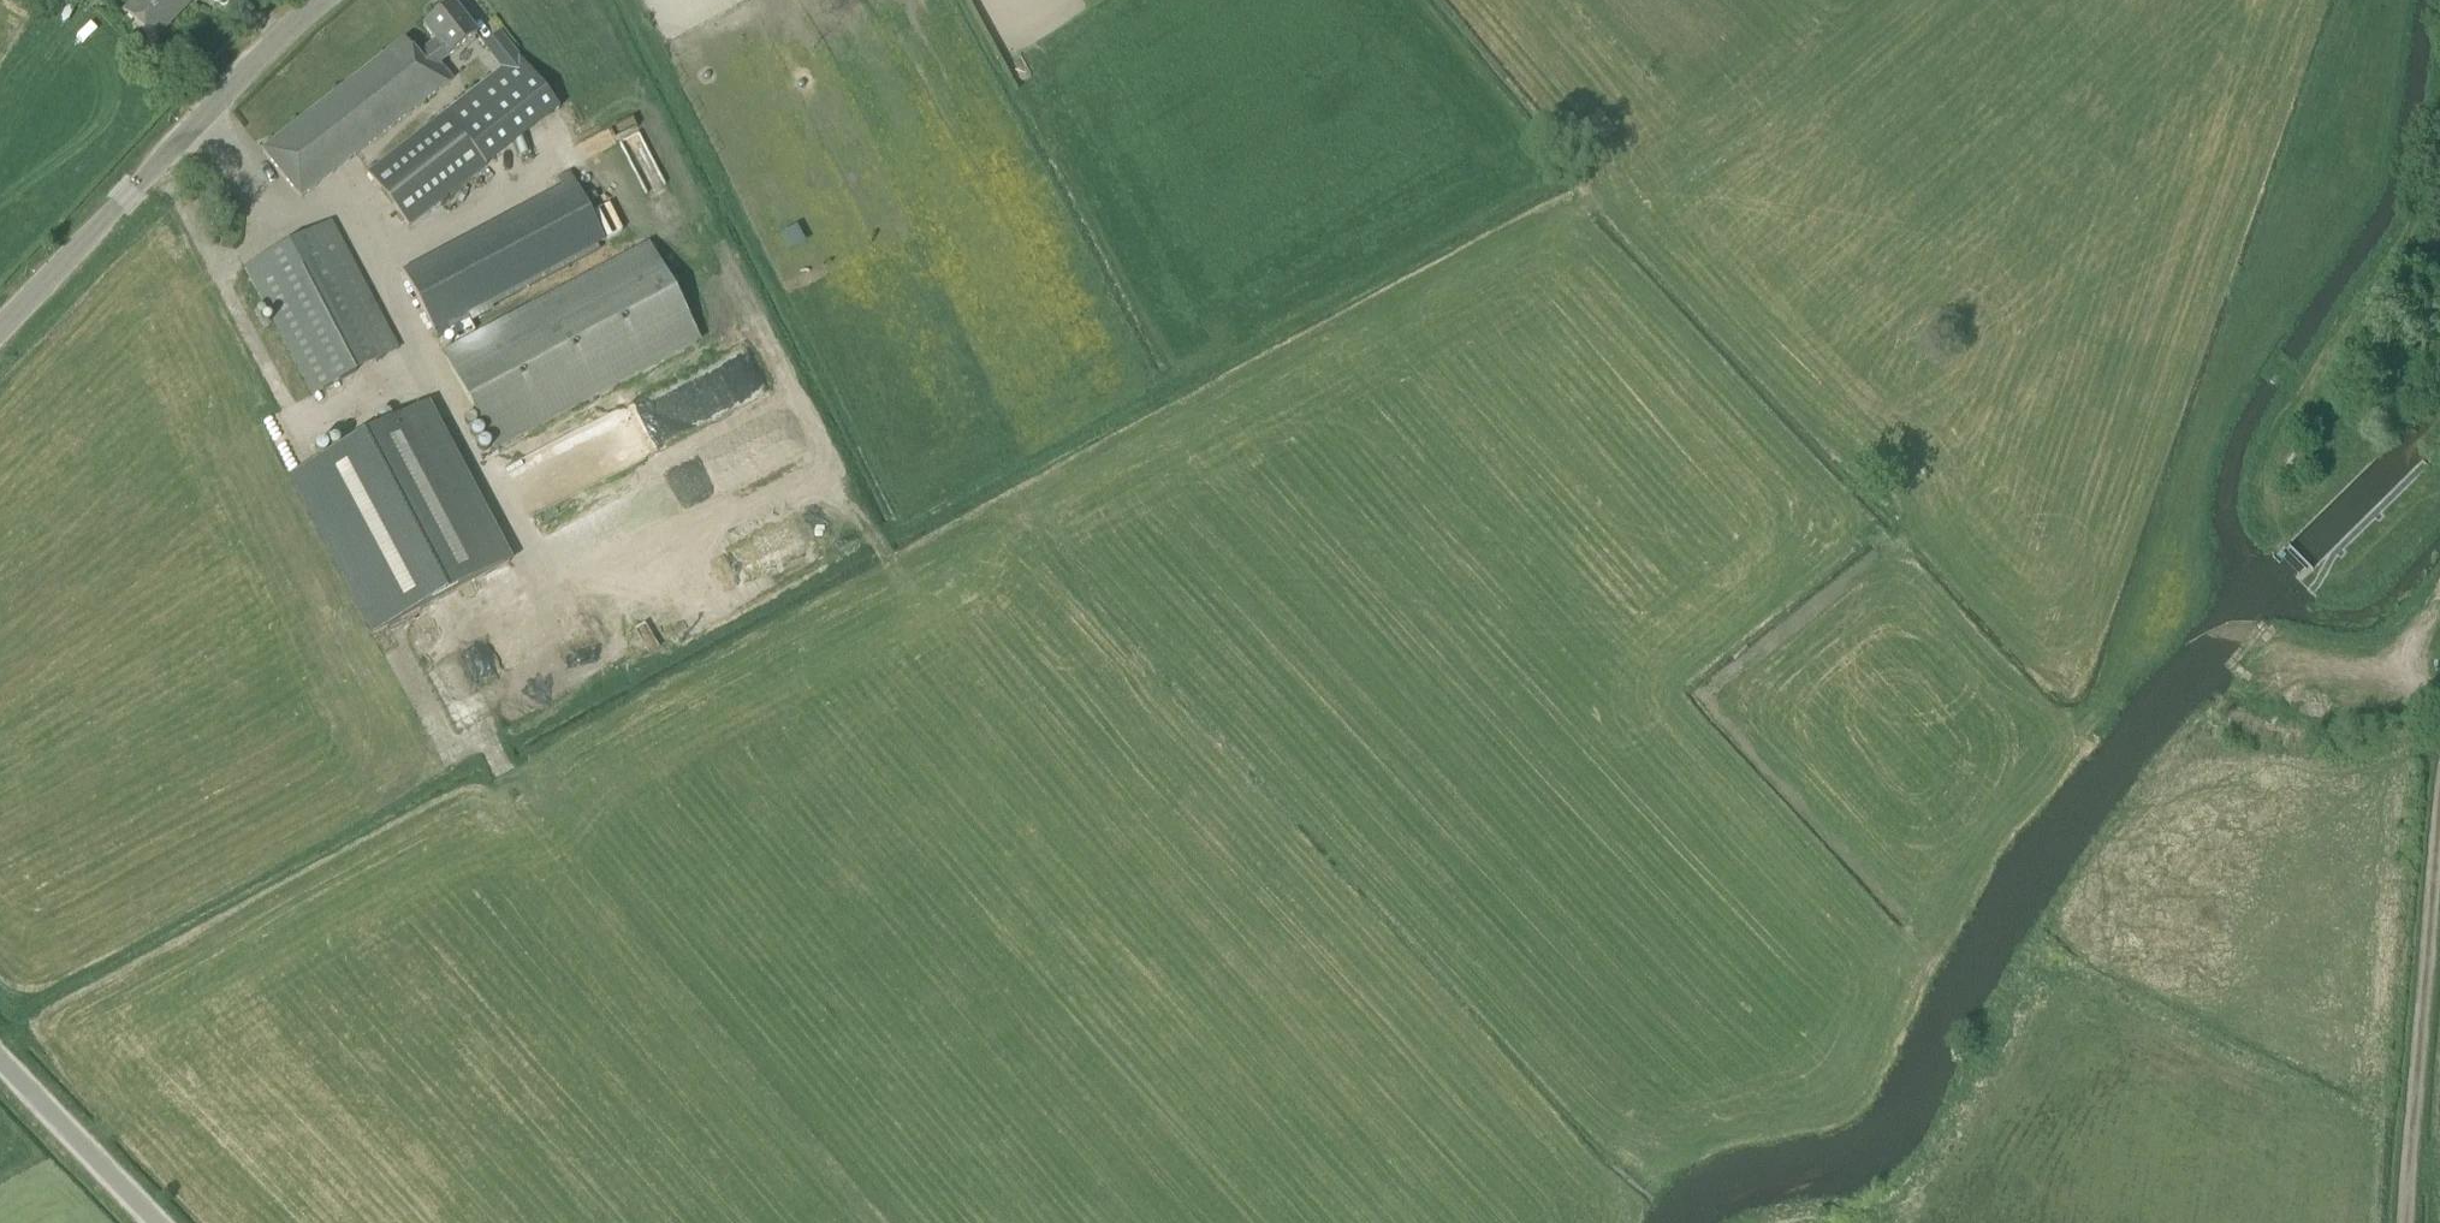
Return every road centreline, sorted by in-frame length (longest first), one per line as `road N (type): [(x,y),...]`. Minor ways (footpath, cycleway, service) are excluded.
road 1 (residential): [(0,328),(322,0)]
road 2 (track): [(2439,182),(2280,437),(2265,509),(2284,546)]
road 3 (track): [(2439,862),(2407,1222)]
road 4 (residential): [(151,1222),(0,1063)]

